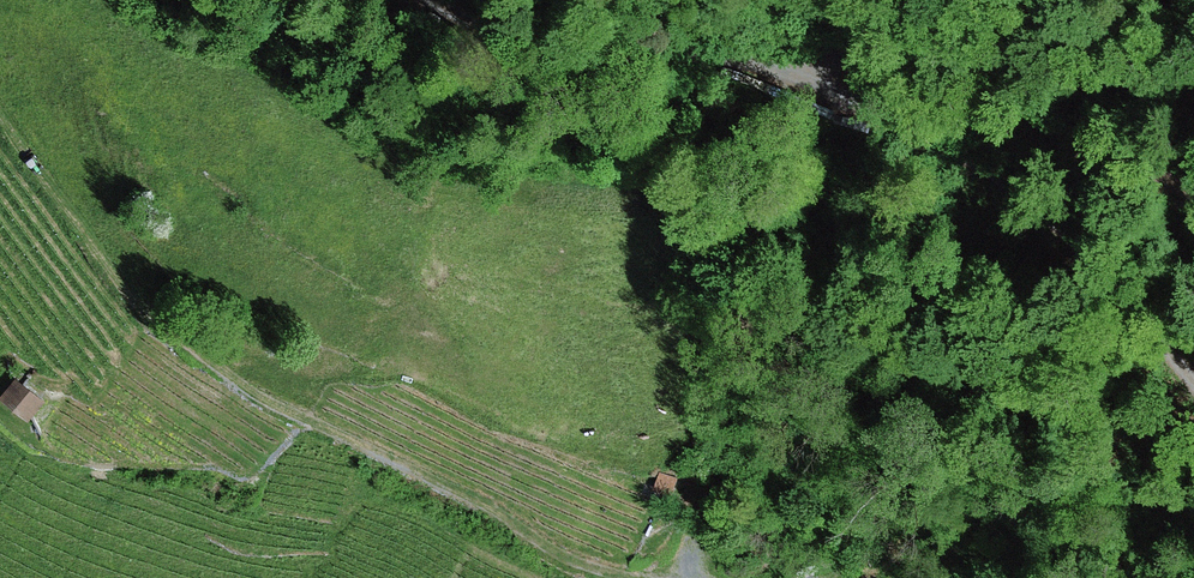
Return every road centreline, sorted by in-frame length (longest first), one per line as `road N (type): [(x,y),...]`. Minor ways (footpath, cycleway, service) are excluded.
road 1 (track): [(1193,387),(1111,300),(1019,183),(837,86),(719,46),(579,52),(513,39),(448,0)]
road 2 (track): [(0,103),(179,331),(290,400),(623,571),(699,577)]
road 3 (track): [(1193,196),(1038,116),(892,70),(854,67),(837,86)]

